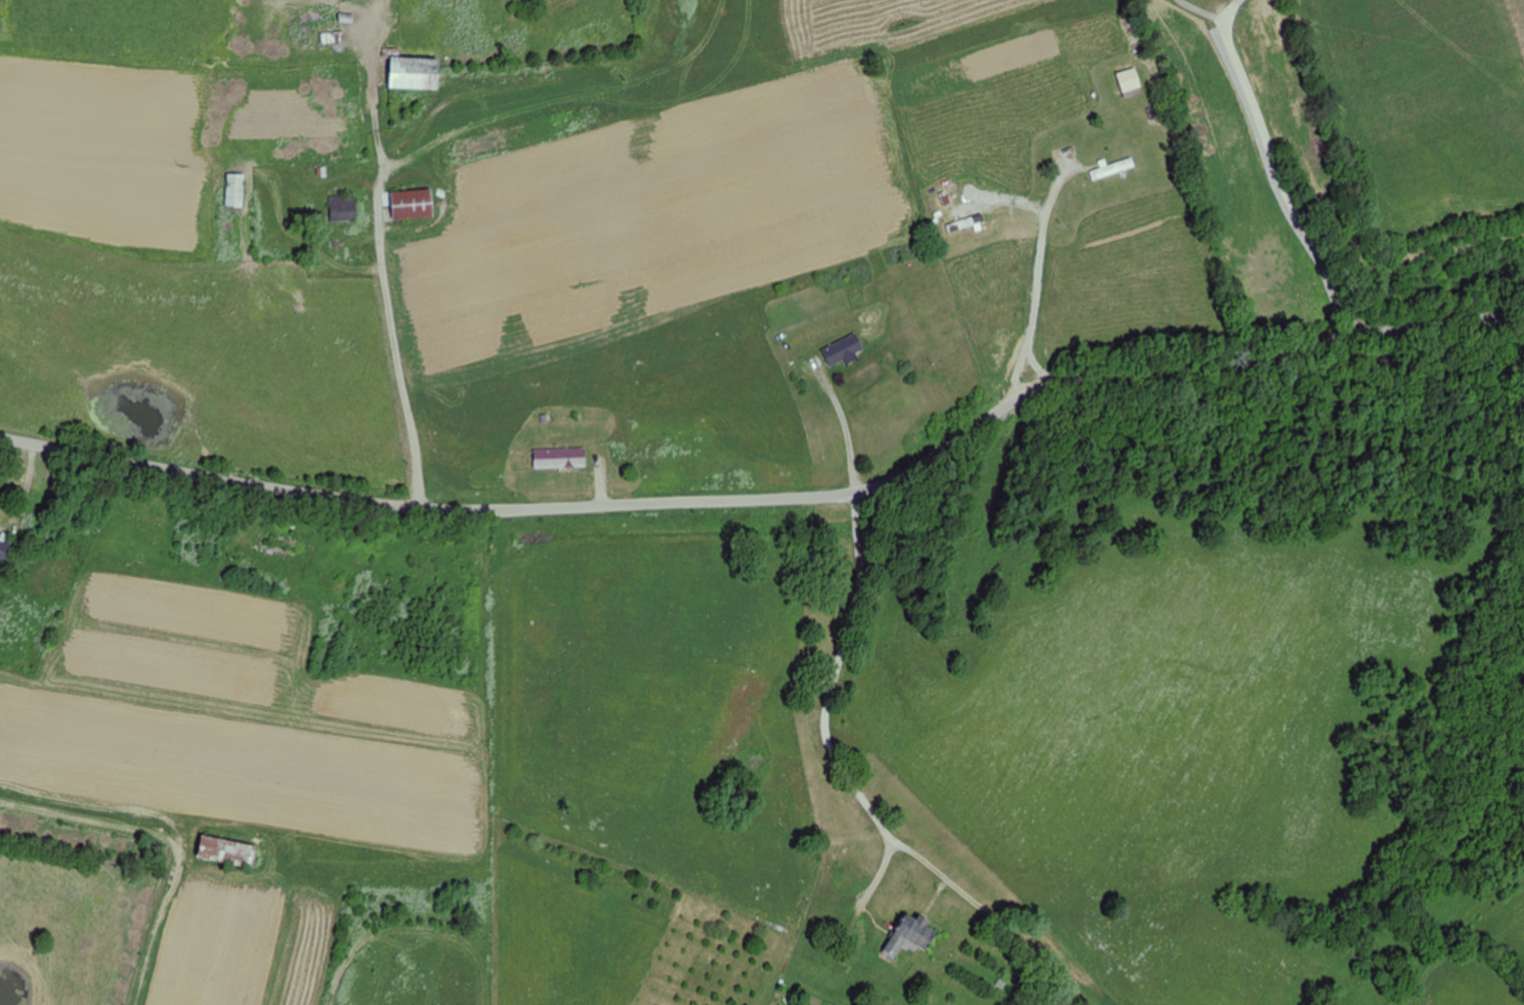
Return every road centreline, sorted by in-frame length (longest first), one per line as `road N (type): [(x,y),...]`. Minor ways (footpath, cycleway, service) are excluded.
road 1 (residential): [(0,438),(397,507),(809,498),(894,480),(1014,403),(1061,384),(1260,366),(1371,333),(1523,315)]
road 2 (residential): [(928,462),(949,490),(954,544),(929,618),(916,713),(947,757),(981,833),(942,892)]

